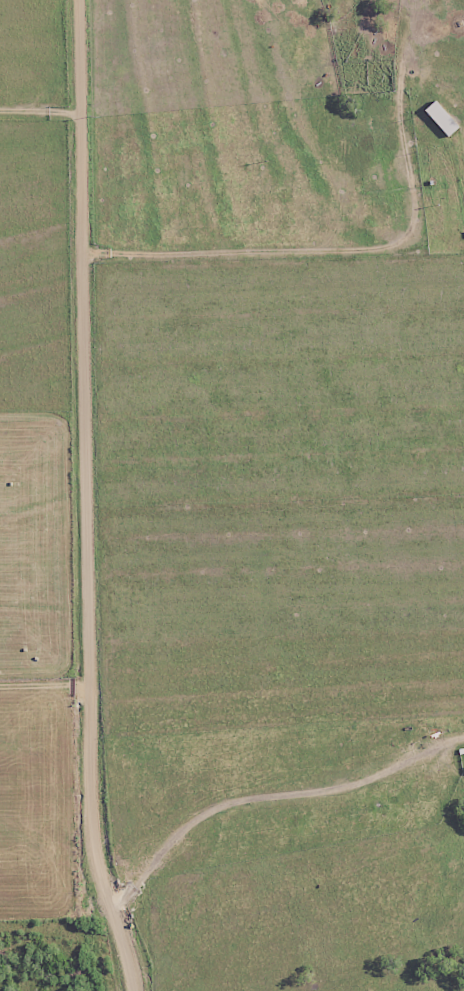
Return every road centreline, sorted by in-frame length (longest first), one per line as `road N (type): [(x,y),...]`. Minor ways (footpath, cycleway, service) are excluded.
road 1 (residential): [(136,990),(96,819),(82,0)]
road 2 (residential): [(85,285),(400,274),(420,245),(425,157)]
road 3 (residential): [(116,913),(194,856),(463,767)]

